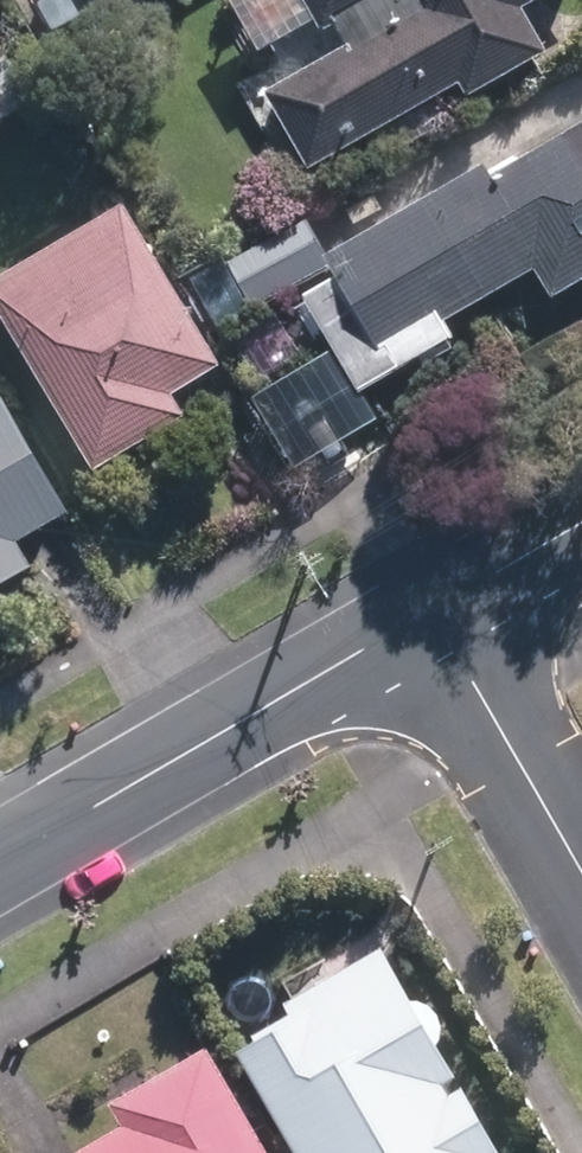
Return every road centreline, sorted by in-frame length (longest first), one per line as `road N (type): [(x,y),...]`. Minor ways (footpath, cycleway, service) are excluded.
road 1 (residential): [(435,604),(0,859)]
road 2 (residential): [(435,604),(581,856)]
road 3 (residential): [(581,518),(435,604)]

